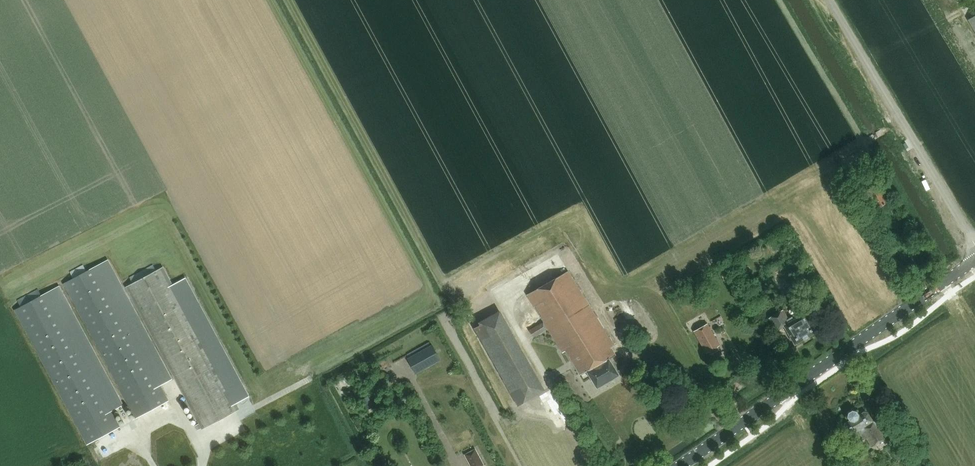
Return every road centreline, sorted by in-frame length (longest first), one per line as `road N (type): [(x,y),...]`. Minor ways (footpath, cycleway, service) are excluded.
road 1 (secondary): [(681,465),(974,261)]
road 2 (unclassified): [(974,243),(830,0)]

